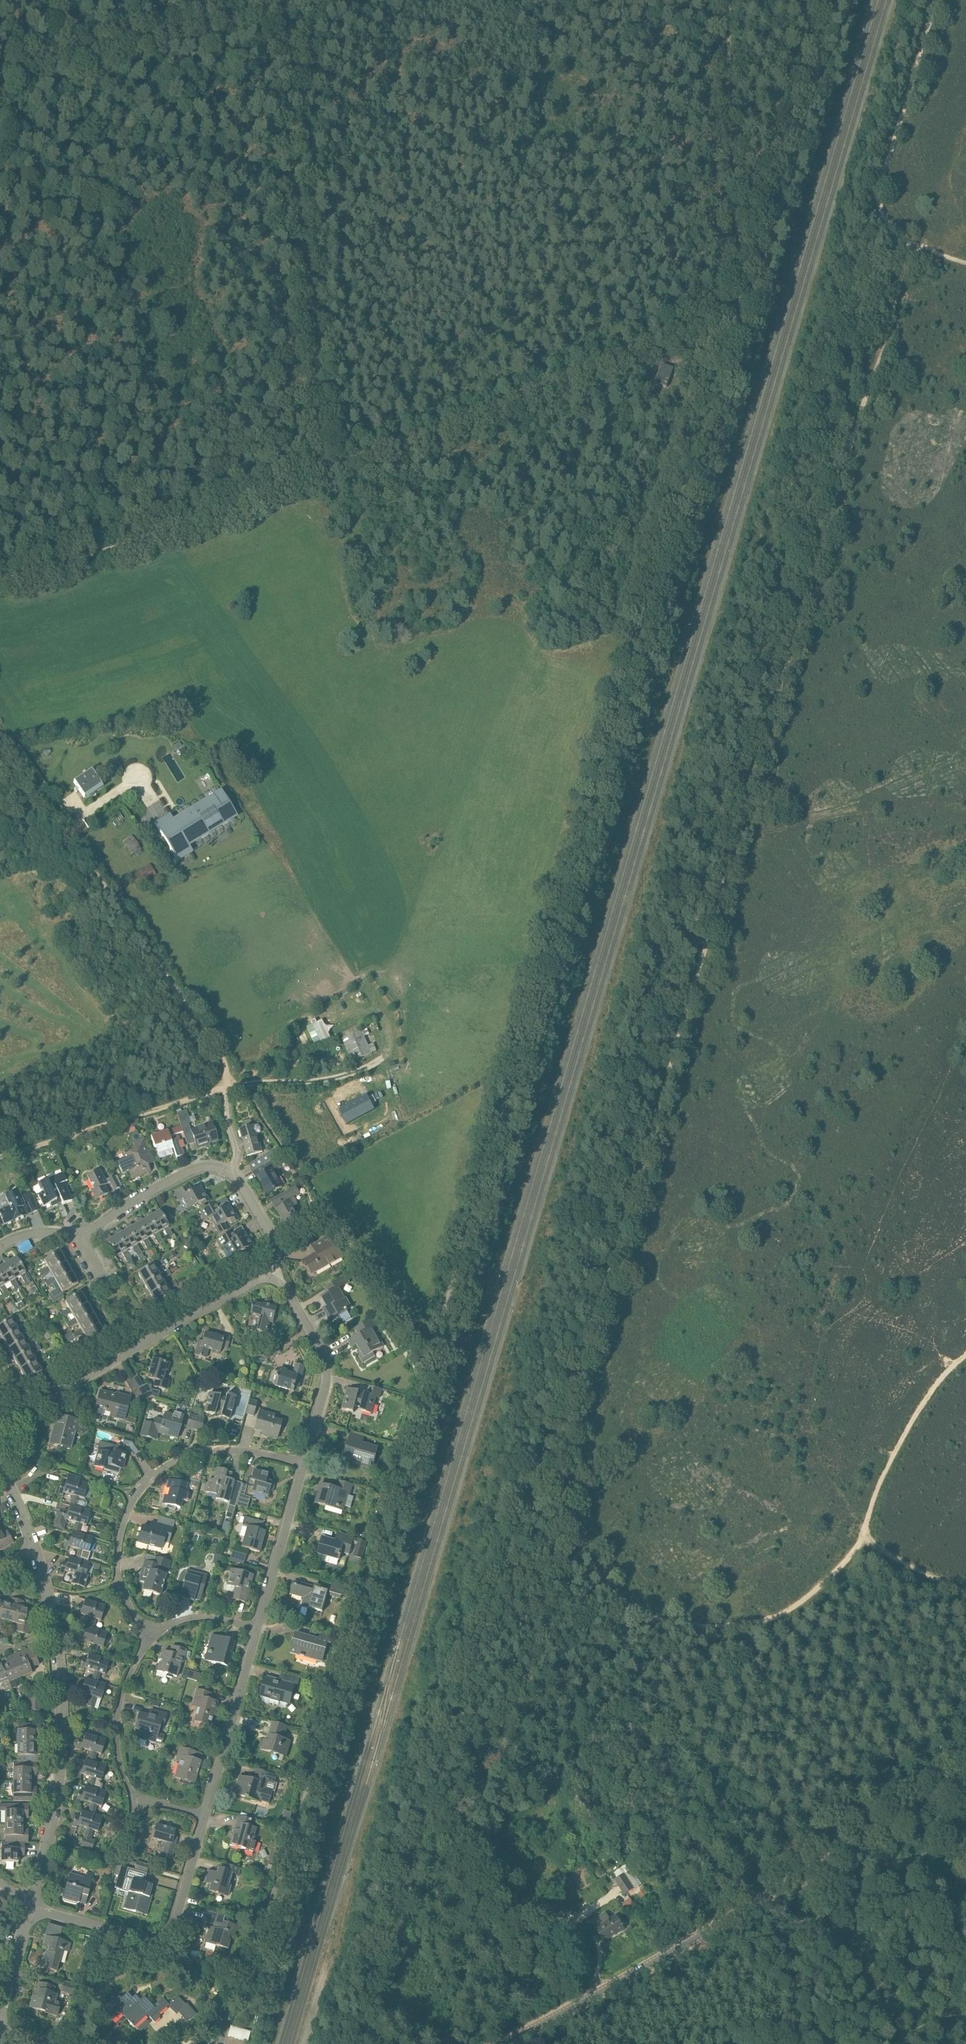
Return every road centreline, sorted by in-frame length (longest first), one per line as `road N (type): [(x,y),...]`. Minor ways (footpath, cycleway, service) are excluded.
road 1 (track): [(538,1489),(912,244)]
road 2 (track): [(0,581),(92,561),(741,309)]
road 3 (track): [(362,2043),(498,1577),(538,1489)]
road 4 (tertiary): [(504,2043),(965,1778)]
road 5 (track): [(229,1083),(201,1026),(0,727)]
road 6 (residential): [(30,1907),(56,1791),(62,1721),(50,1602),(34,1546)]
road 7 (residential): [(150,1636),(128,1605),(118,1563),(125,1523),(143,1487),(160,1470),(211,1451),(304,1463)]
road 8 (residential): [(0,1427),(255,1278),(273,1277)]
road 9 (residential): [(30,1907),(159,1938),(172,1929),(204,1815)]
road 10 (track): [(912,244),(886,217),(879,192),(935,0)]
road 11 (unclassified): [(0,1157),(229,1083)]
road 12 (residential): [(304,1463),(324,1364),(273,1277)]
road 13 (residential): [(204,1815),(258,1629)]
road 14 (residential): [(258,1629),(304,1463)]
road 15 (residential): [(134,1796),(122,1772),(117,1719),(150,1636)]
road 16 (residential): [(80,1234),(191,1170),(231,1173)]

